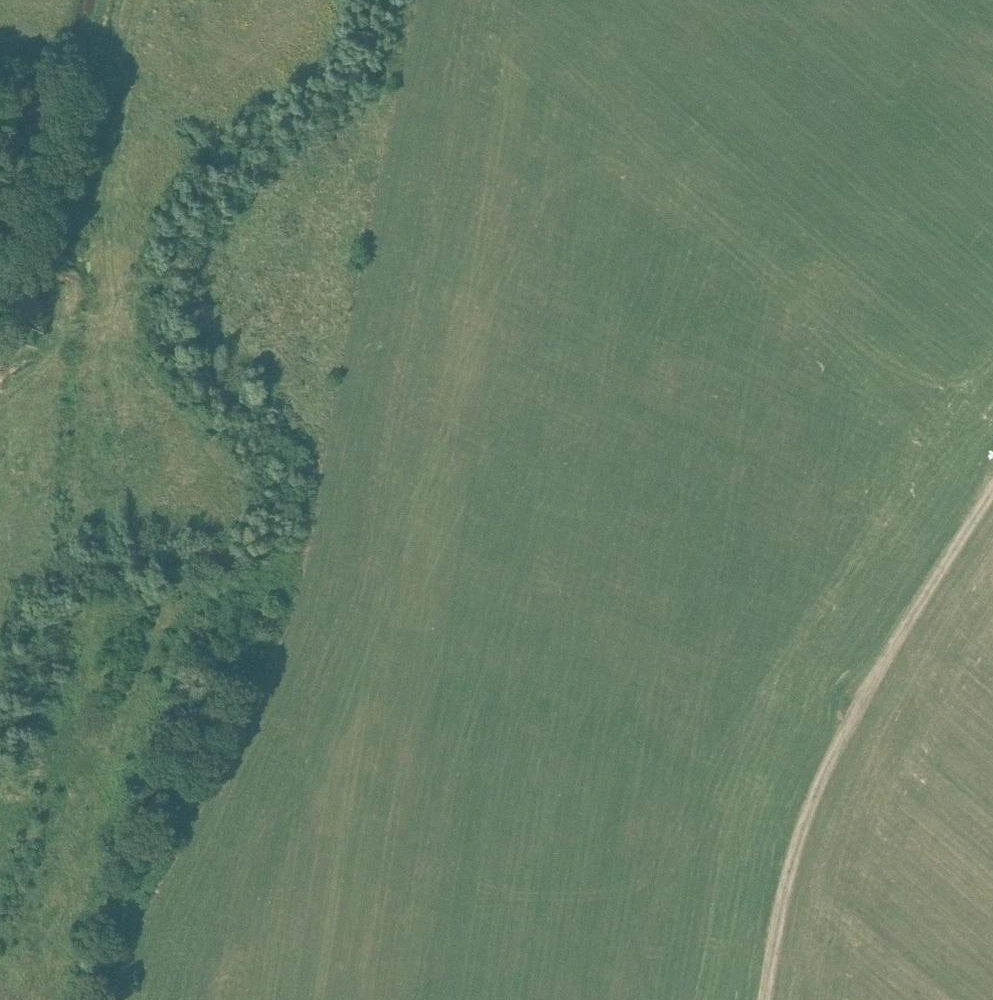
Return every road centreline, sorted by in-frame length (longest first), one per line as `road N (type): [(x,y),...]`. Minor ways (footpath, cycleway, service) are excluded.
road 1 (track): [(992,490),(827,760),(793,841),(762,999)]

